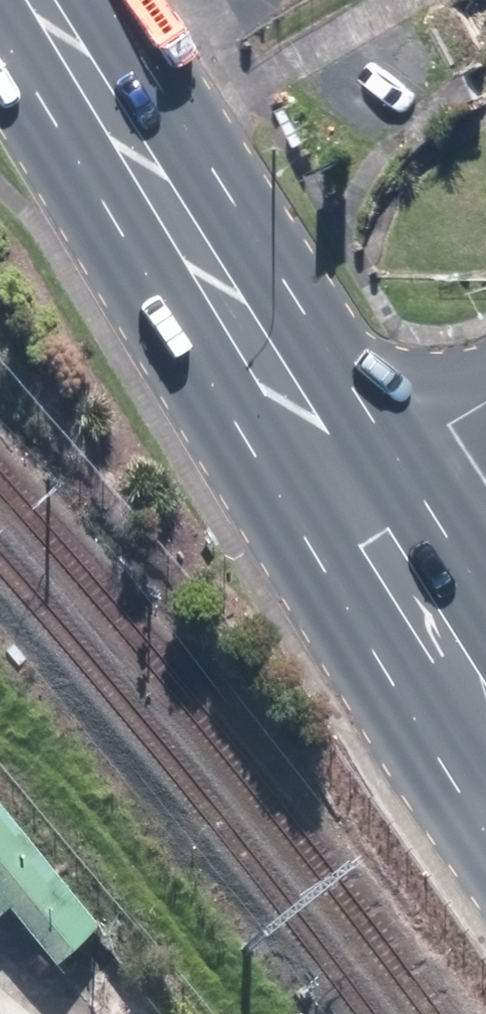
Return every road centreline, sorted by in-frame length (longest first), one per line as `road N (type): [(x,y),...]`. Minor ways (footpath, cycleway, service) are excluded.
road 1 (primary): [(40,0),(349,483)]
road 2 (primary): [(349,483),(485,703)]
road 3 (track): [(0,694),(150,882)]
road 4 (residential): [(349,483),(485,405)]

